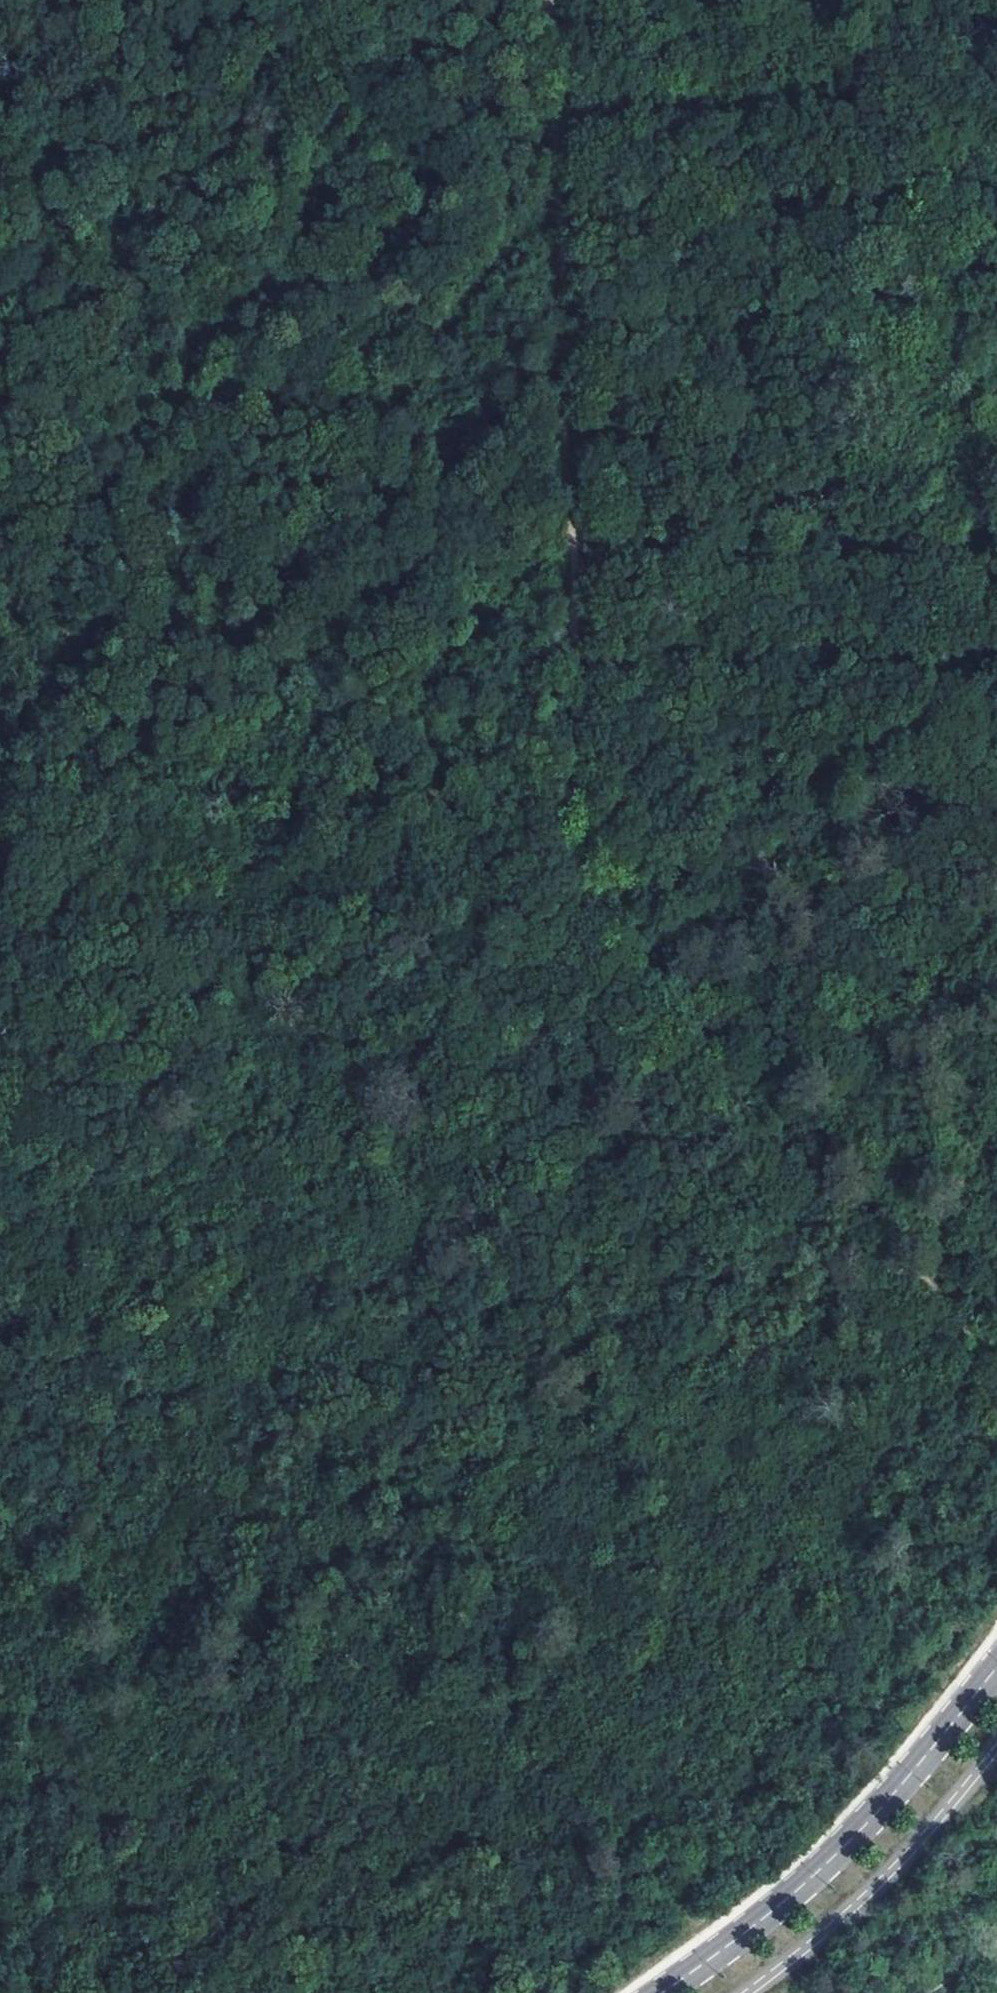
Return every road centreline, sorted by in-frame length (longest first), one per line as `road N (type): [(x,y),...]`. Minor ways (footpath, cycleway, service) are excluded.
road 1 (tertiary): [(996,1668),(864,1826),(770,1912),(661,1992)]

